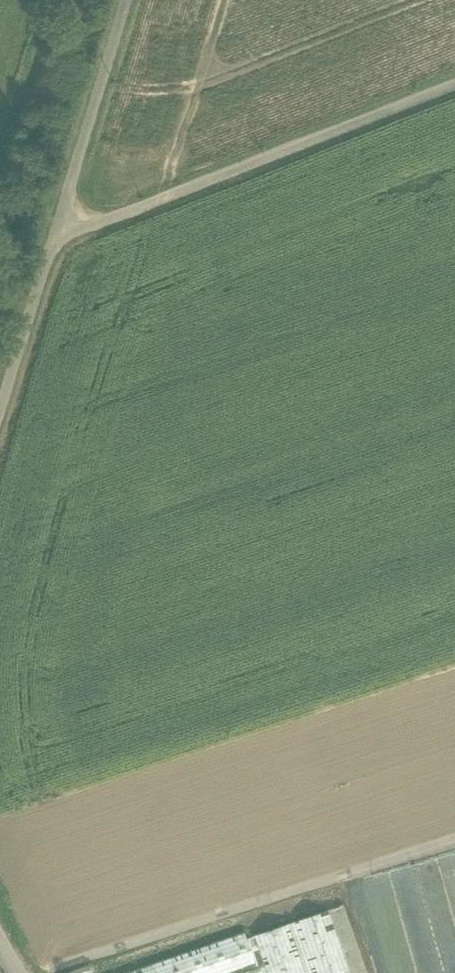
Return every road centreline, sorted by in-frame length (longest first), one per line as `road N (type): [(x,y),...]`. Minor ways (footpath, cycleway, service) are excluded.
road 1 (track): [(137,0),(0,443)]
road 2 (track): [(66,237),(454,80)]

